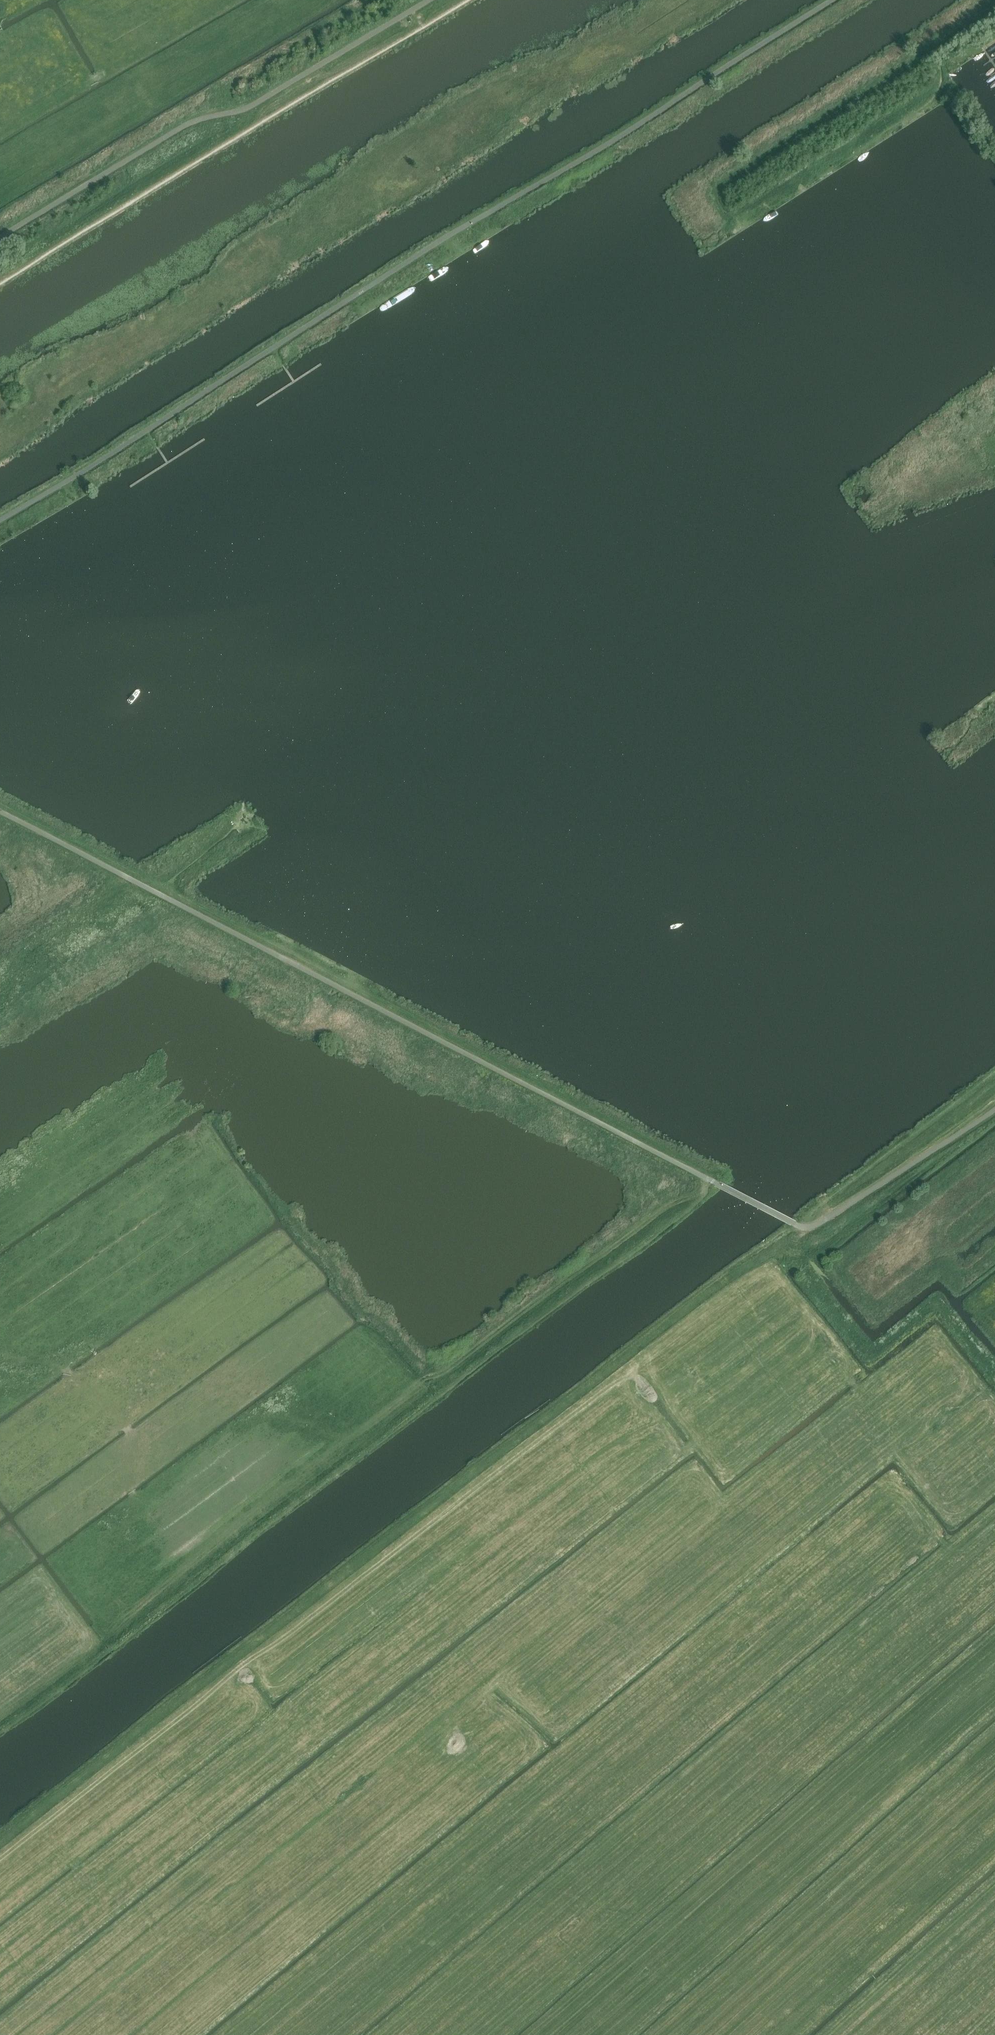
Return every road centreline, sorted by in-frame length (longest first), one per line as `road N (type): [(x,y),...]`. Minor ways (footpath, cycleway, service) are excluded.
road 1 (track): [(994,1378),(939,1310),(873,1354),(802,1271),(802,1258),(941,1149)]
road 2 (track): [(994,1848),(787,2034)]

